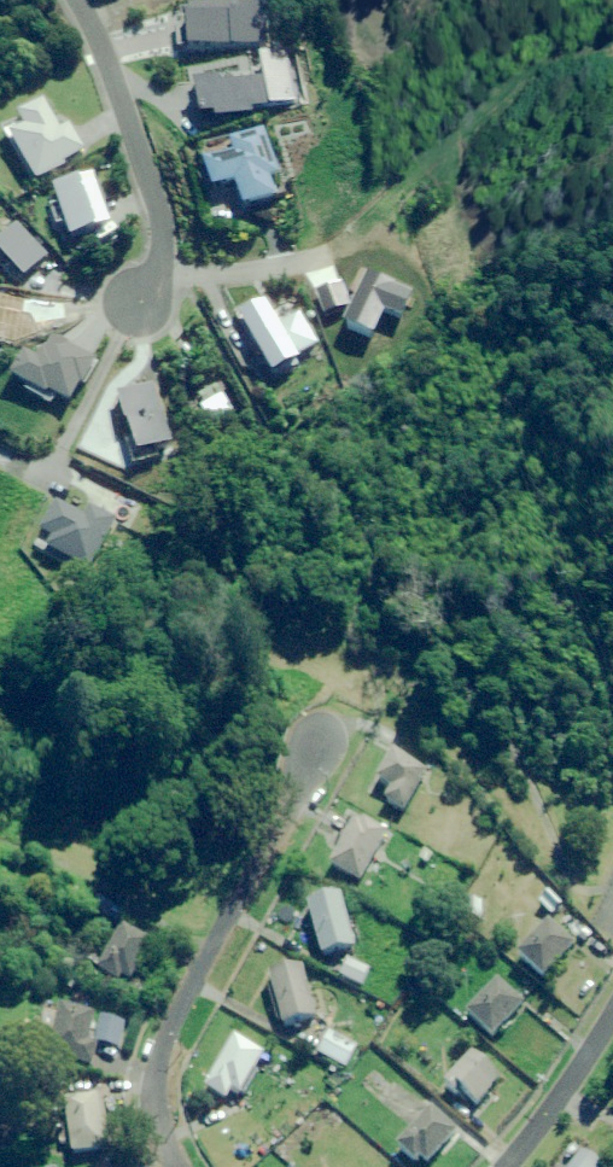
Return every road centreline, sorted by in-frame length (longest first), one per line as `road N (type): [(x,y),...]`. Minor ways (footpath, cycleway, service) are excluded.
road 1 (residential): [(316,741),(164,1040),(154,1114),(175,1166)]
road 2 (residential): [(133,300),(156,267),(155,212),(73,0)]
road 3 (unknown): [(44,482),(133,300)]
road 4 (residential): [(502,1166),(541,1123),(612,1007)]

